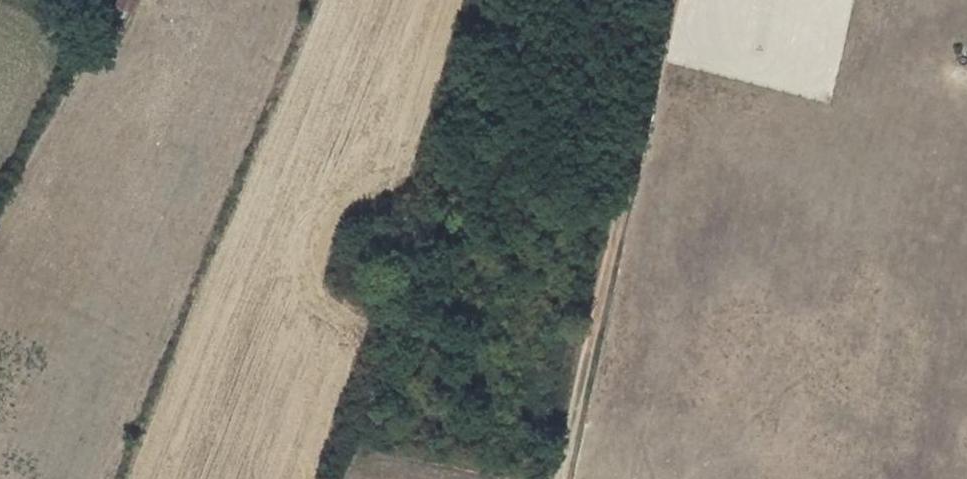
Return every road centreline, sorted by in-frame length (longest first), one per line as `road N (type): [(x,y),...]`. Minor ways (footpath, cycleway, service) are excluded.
road 1 (track): [(563,478),(666,0)]

